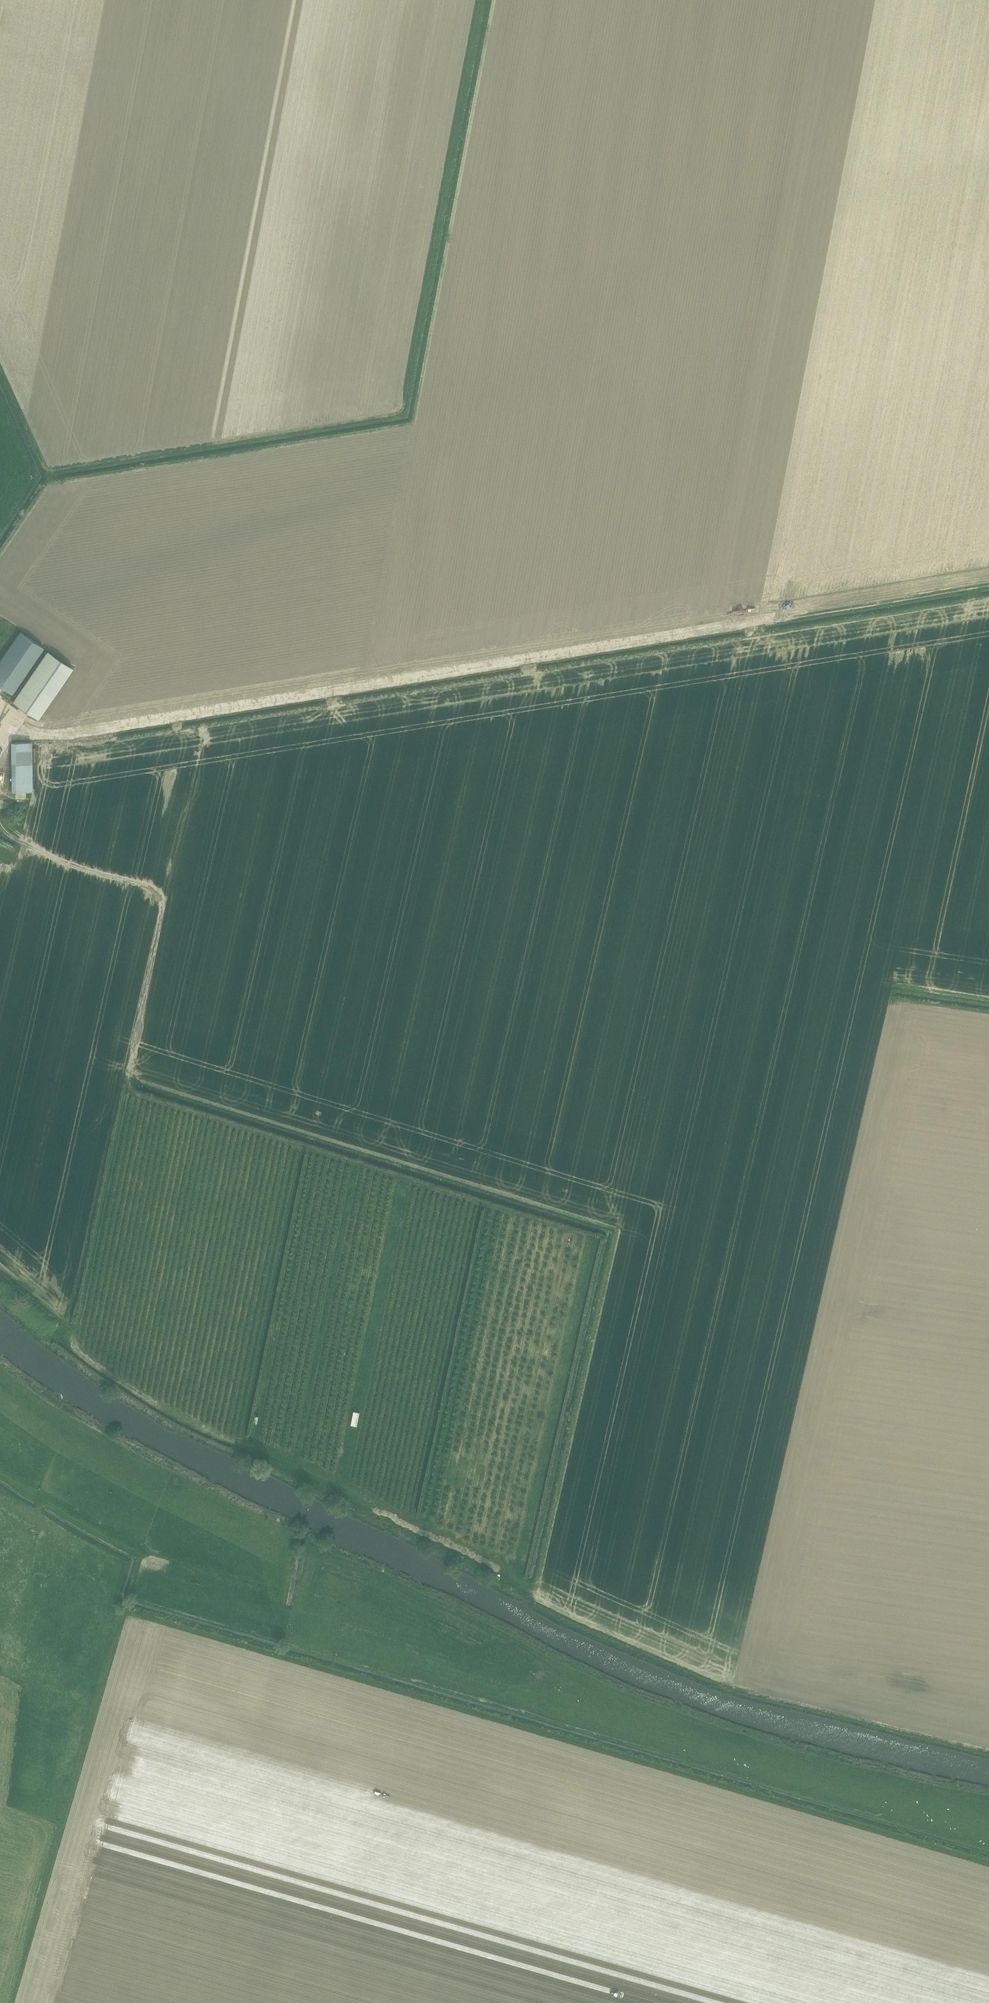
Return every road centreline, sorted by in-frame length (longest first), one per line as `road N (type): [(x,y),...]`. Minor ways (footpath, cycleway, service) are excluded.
road 1 (track): [(6,724),(60,736),(988,584)]
road 2 (track): [(589,1234),(138,1095),(131,1070),(165,904),(152,888),(29,848),(0,823)]

